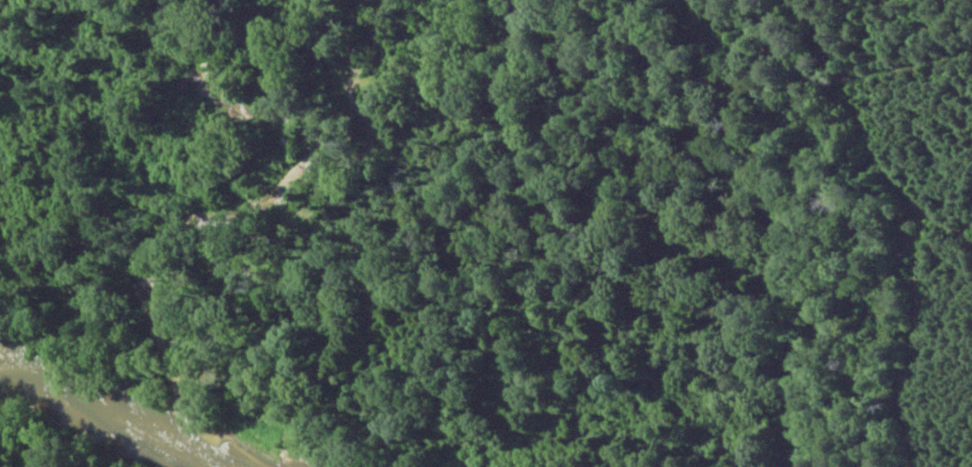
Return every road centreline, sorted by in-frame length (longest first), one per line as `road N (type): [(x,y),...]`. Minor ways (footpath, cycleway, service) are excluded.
road 1 (residential): [(782,0),(882,192),(971,274)]

